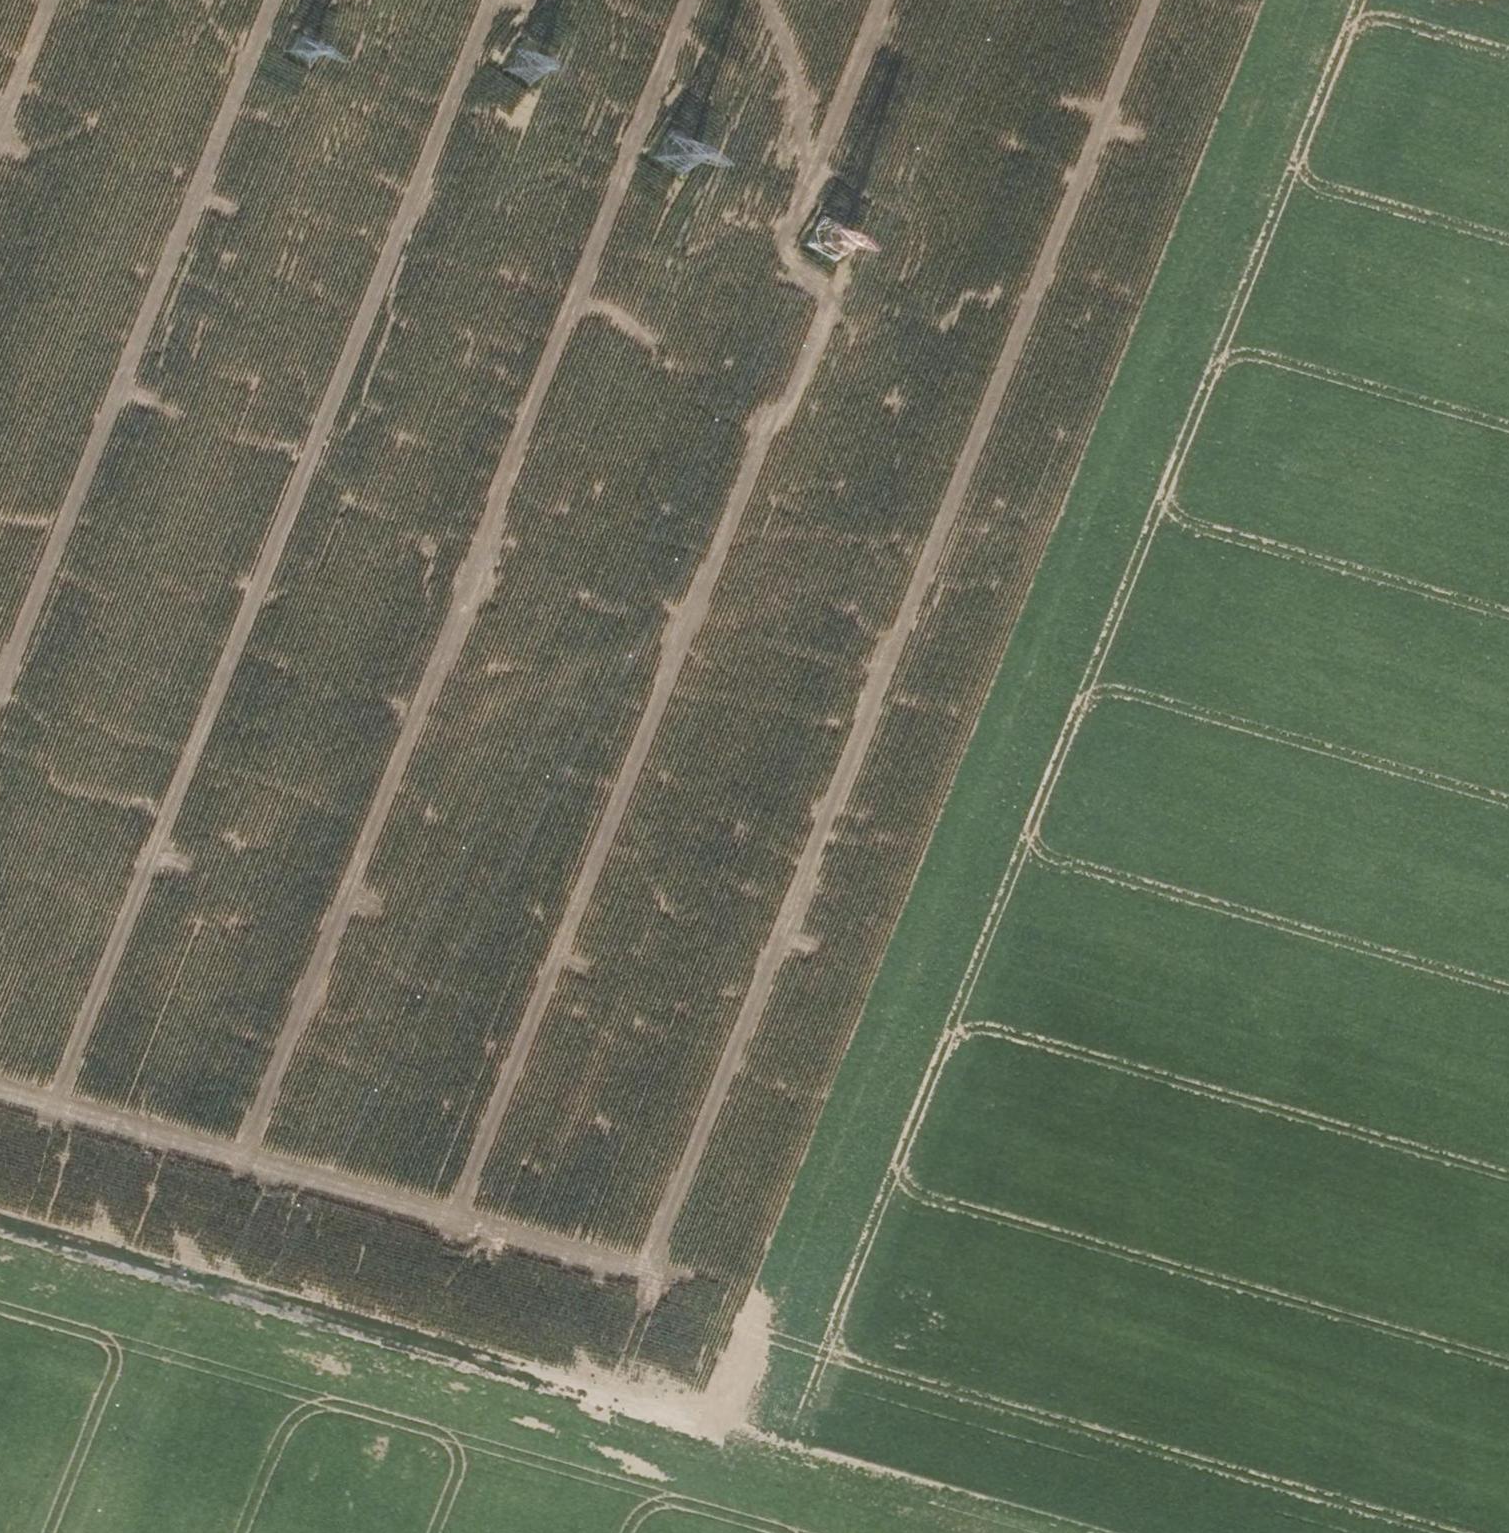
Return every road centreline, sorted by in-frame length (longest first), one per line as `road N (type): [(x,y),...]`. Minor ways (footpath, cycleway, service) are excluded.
road 1 (track): [(0,1222),(705,1425)]

